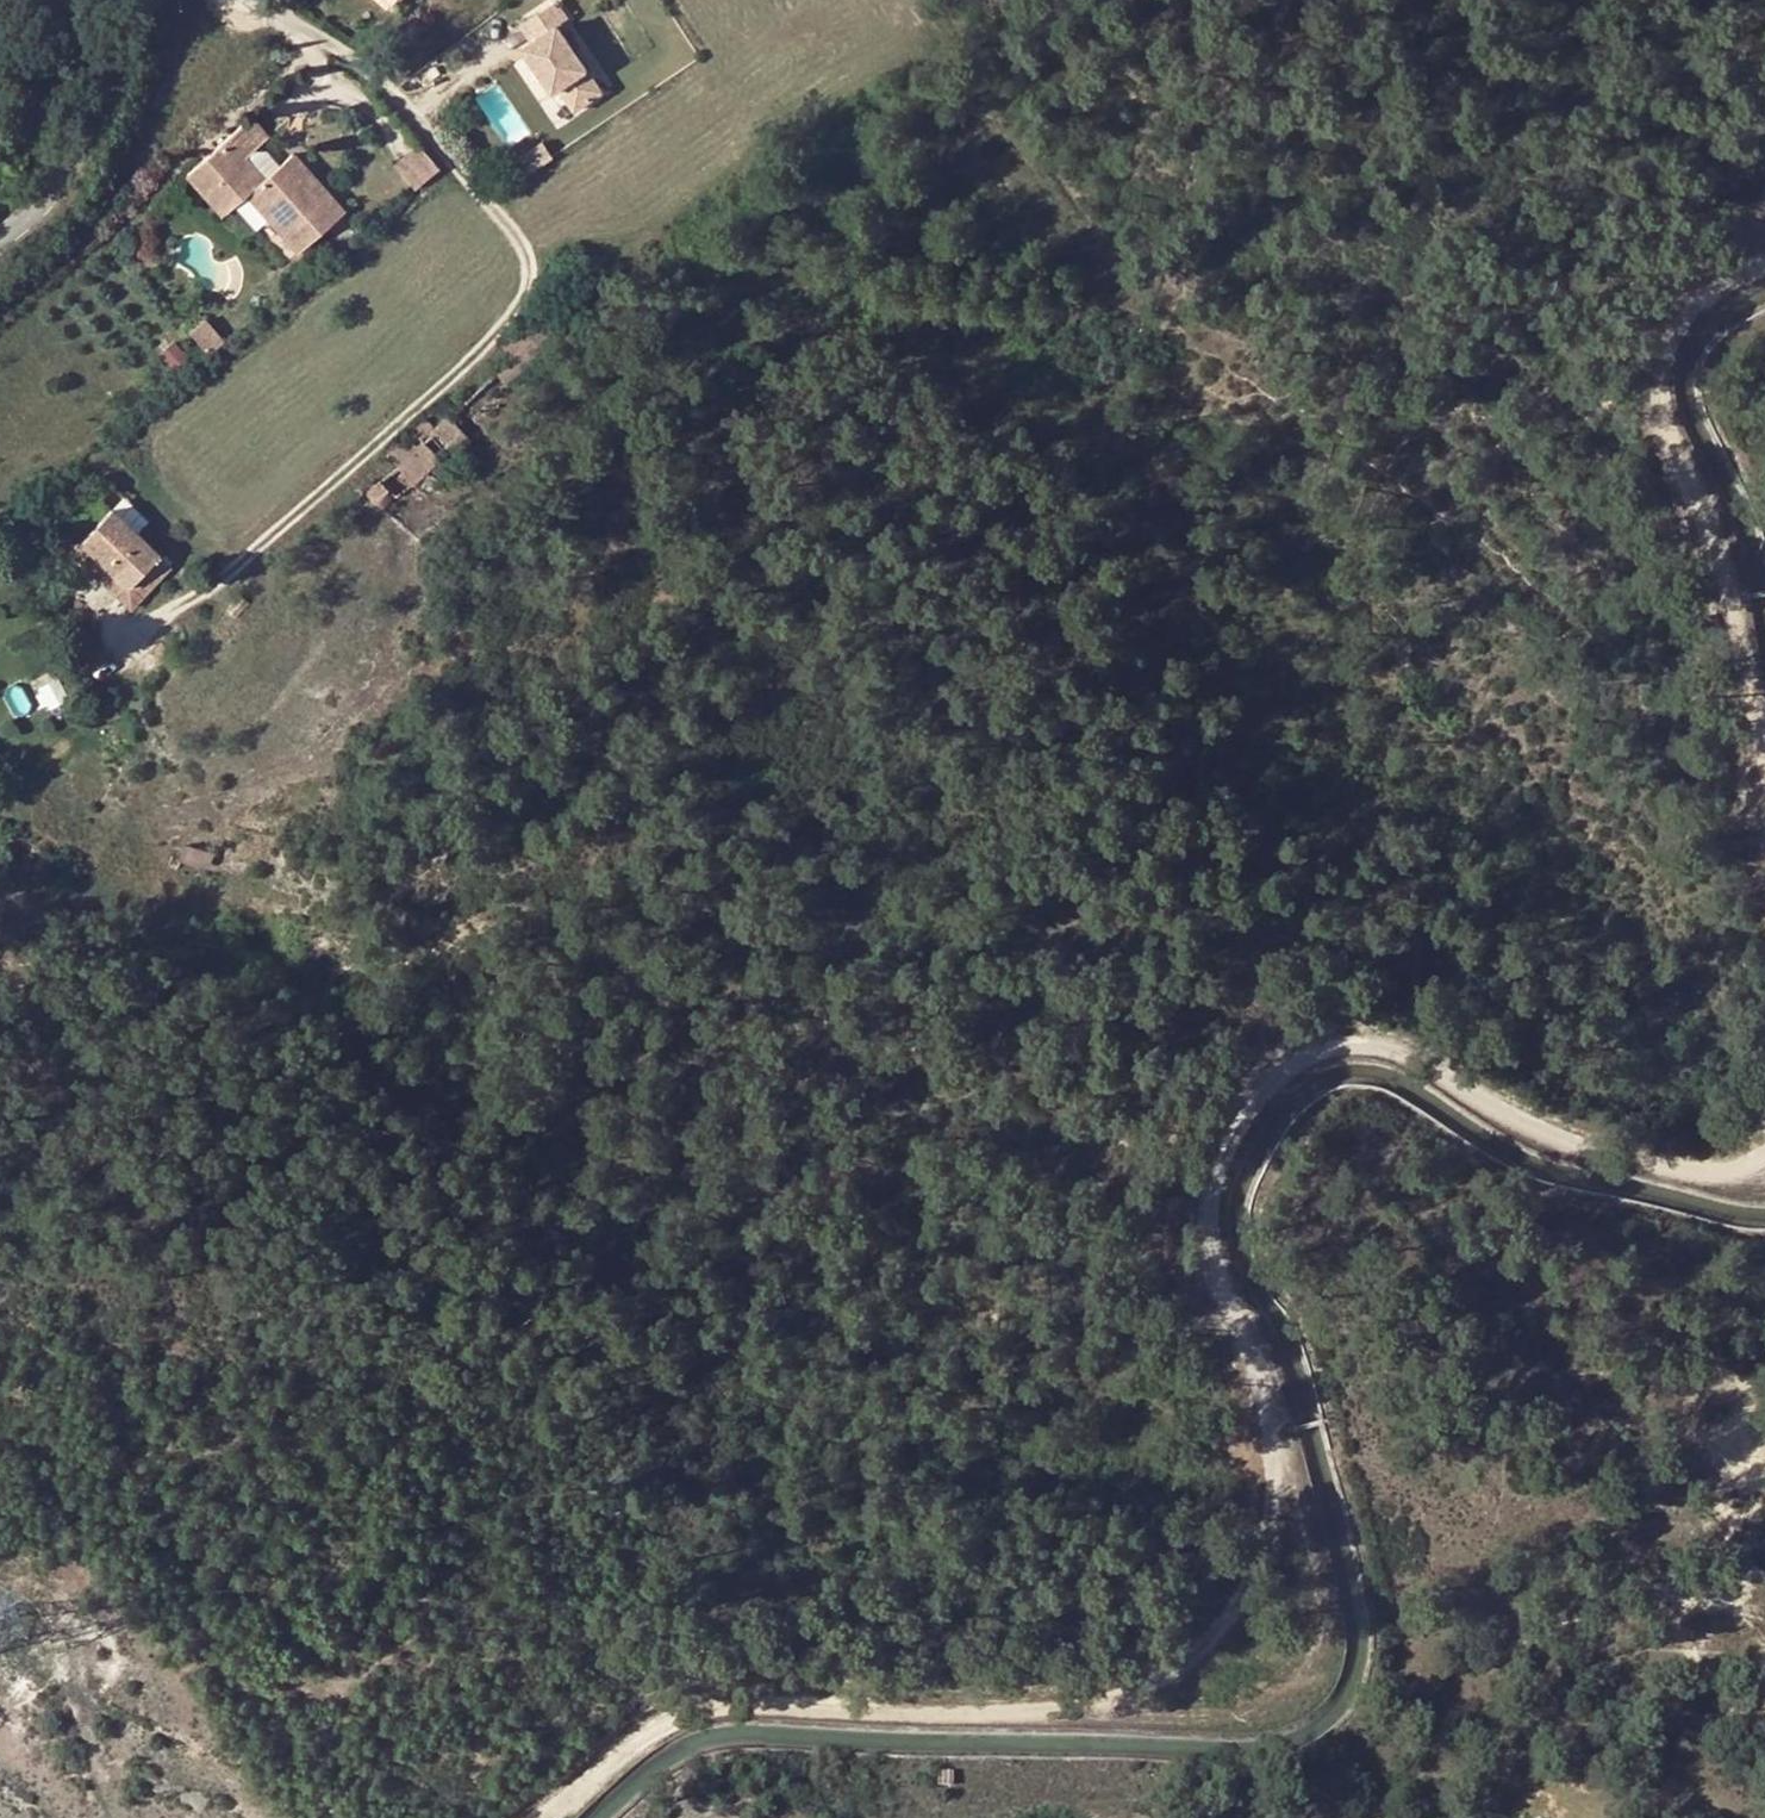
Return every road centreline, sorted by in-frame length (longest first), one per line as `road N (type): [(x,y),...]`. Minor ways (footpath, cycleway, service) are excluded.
road 1 (unclassified): [(0,235),(63,172),(146,0)]

